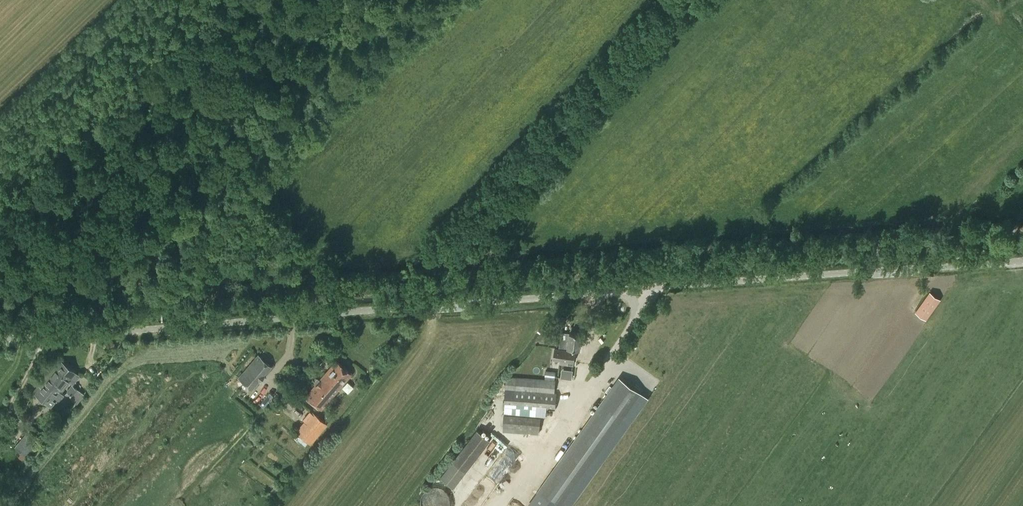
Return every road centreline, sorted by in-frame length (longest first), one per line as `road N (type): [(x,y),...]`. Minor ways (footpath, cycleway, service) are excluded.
road 1 (unclassified): [(1022,260),(0,340)]
road 2 (track): [(960,265),(960,210),(975,182),(1022,134)]

